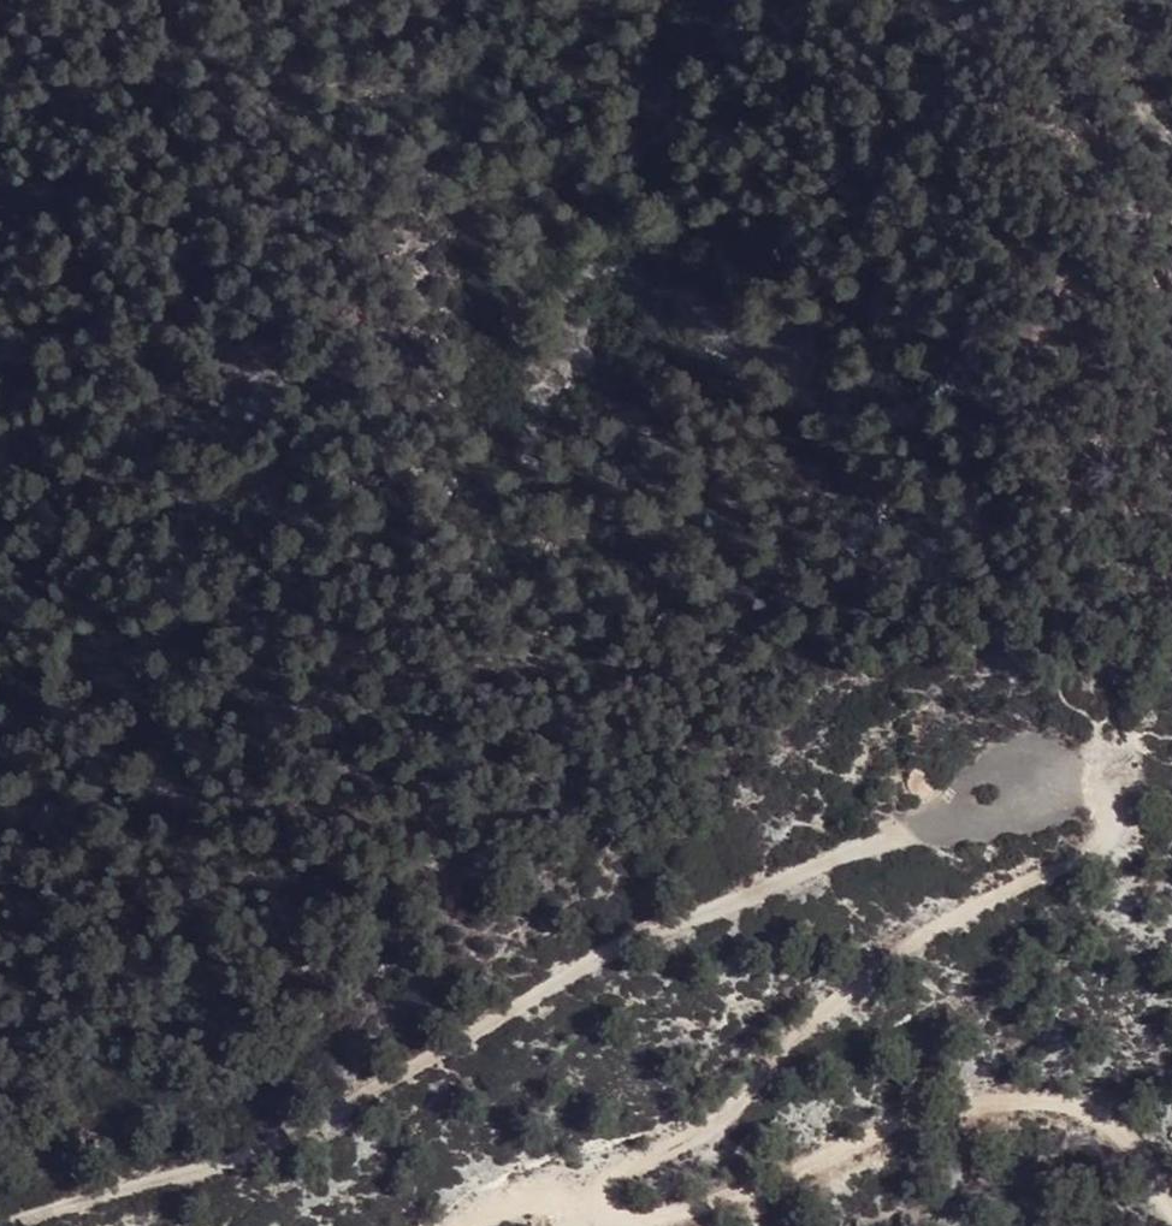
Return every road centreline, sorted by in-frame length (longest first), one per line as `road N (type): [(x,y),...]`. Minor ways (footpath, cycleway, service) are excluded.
road 1 (track): [(589,1214),(607,1187),(718,1128),(887,962),(1105,835),(1125,803),(1102,761),(1029,778),(790,879),(234,1166),(8,1225)]
road 2 (track): [(1171,1189),(1123,1134),(1072,1110),(1017,1105),(922,1126),(733,1204),(653,1225)]

